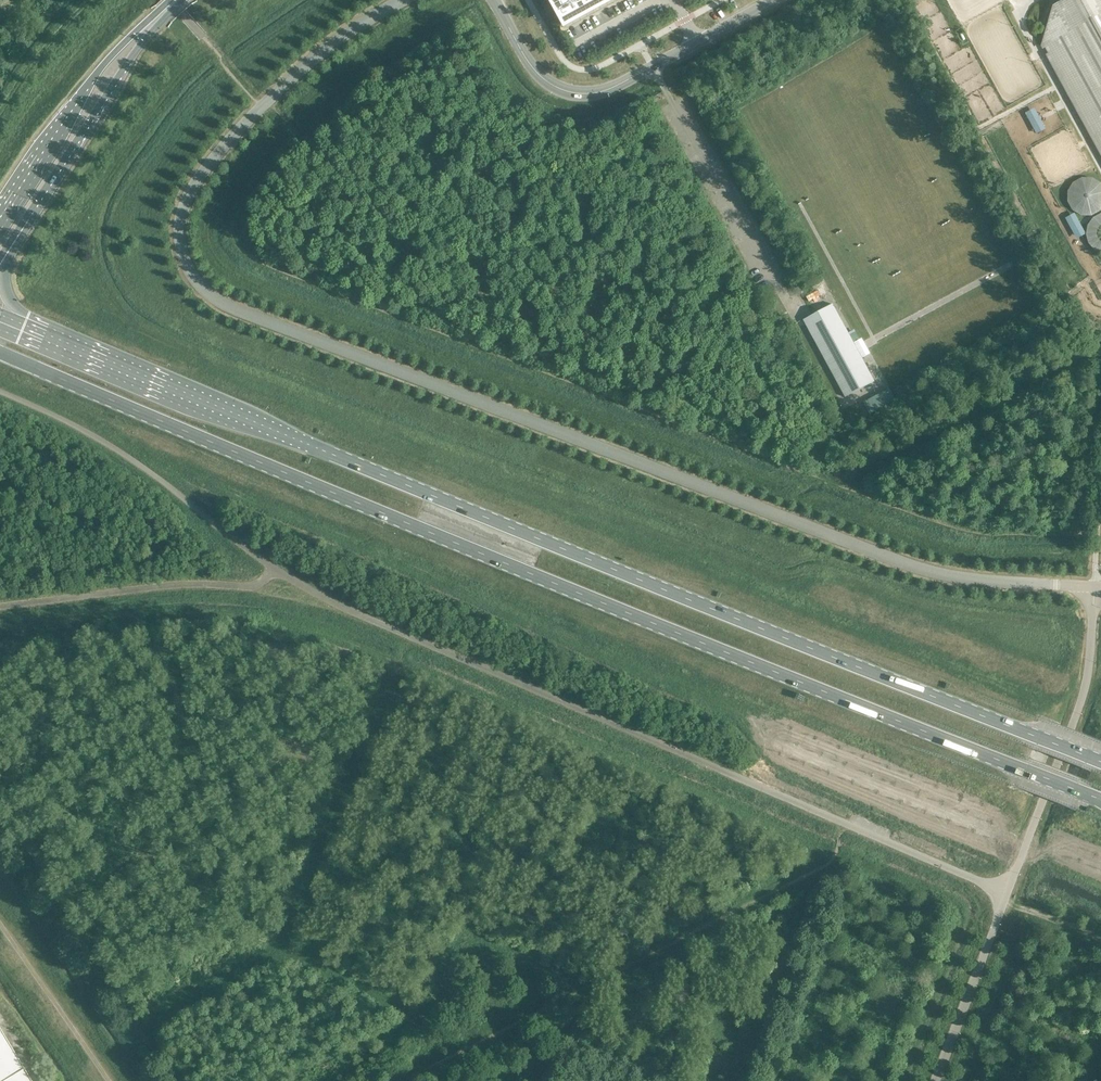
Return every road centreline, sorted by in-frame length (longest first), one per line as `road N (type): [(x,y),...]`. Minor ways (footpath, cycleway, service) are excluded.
road 1 (unclassified): [(1100,587),(905,563),(266,323),(207,291),(184,262),(180,229),(207,164),(323,51),(403,0)]
road 2 (trunk): [(0,352),(1100,800)]
road 3 (trunk): [(1100,761),(33,330)]
road 4 (tertiary): [(494,0),(544,83),(575,97),(605,90),(770,0)]
road 5 (secondary): [(12,244),(138,47),(186,0)]
road 6 (secondary): [(170,0),(101,70),(0,213)]
road 7 (track): [(109,1080),(0,923)]

